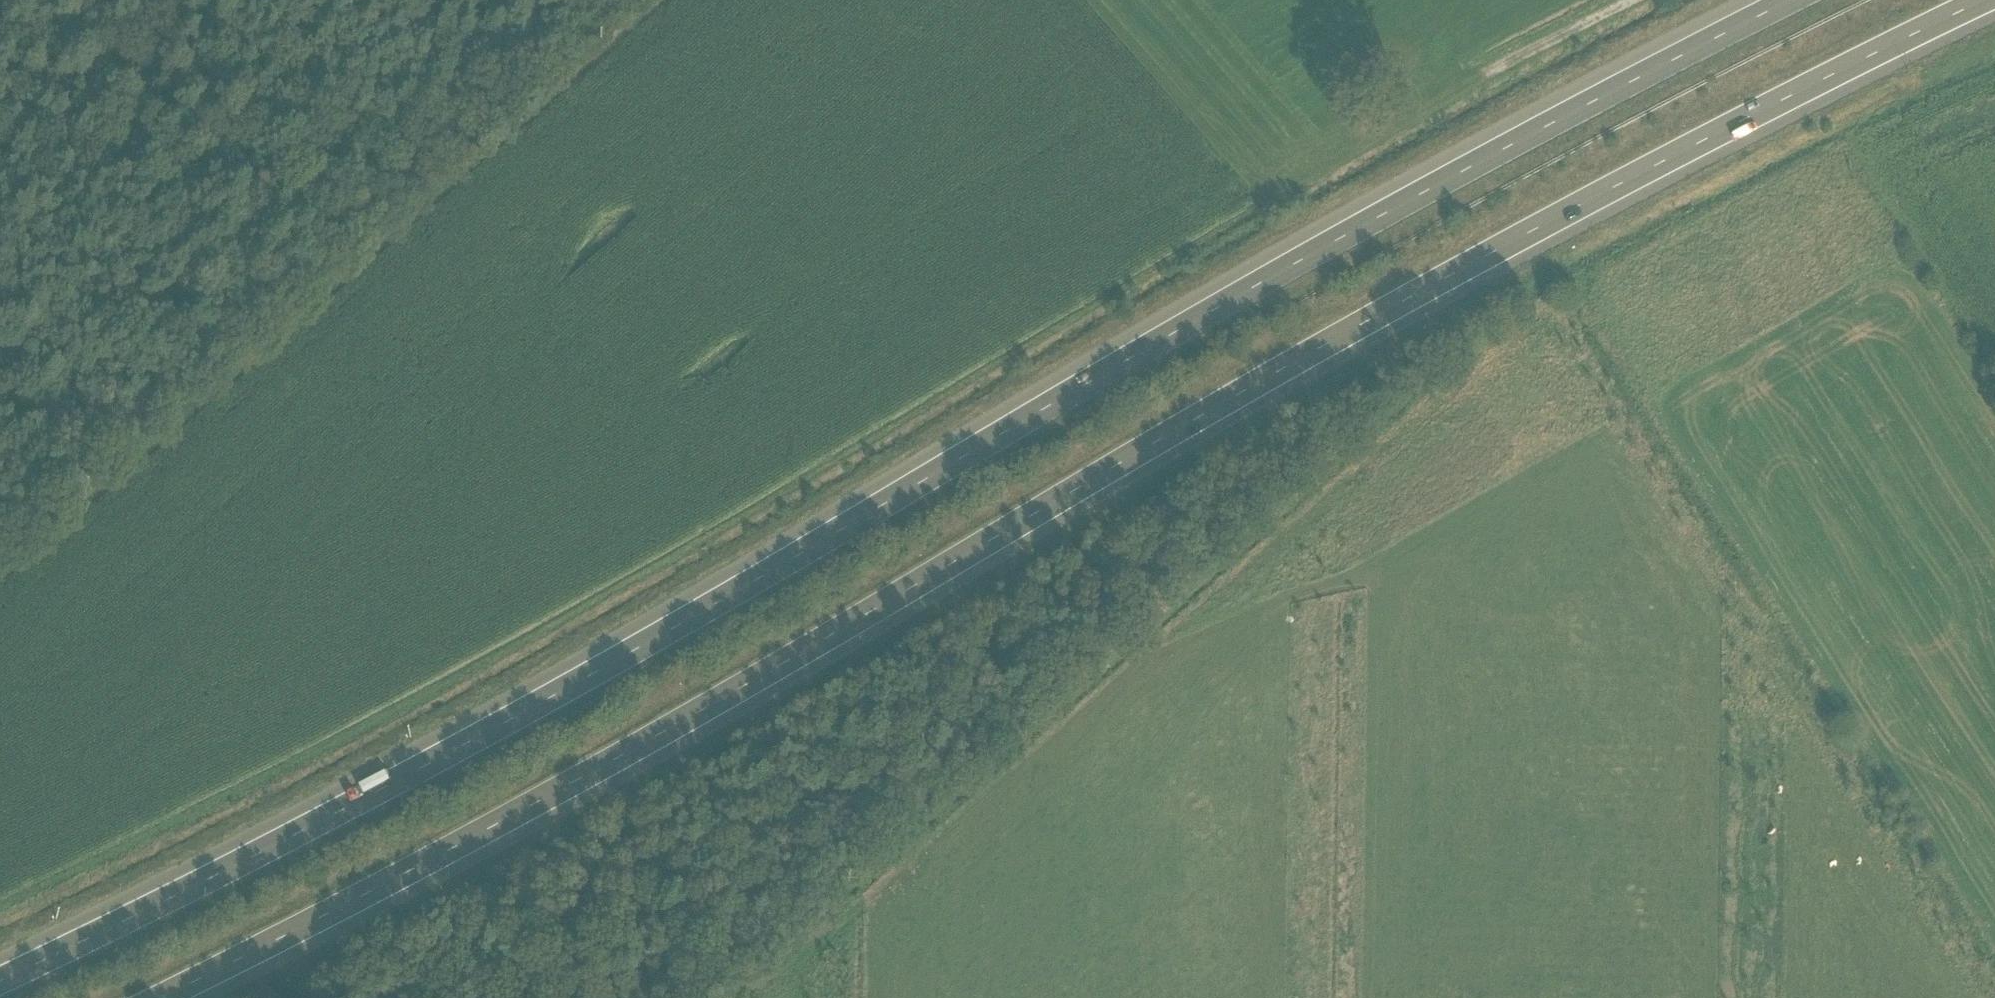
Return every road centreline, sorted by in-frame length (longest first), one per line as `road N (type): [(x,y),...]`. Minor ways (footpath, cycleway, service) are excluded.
road 1 (trunk): [(164,997),(511,820),(1191,421),(1539,227),(1992,0)]
road 2 (trunk): [(1794,0),(1494,152),(475,742),(205,885),(0,981)]
road 3 (track): [(841,457),(1584,24)]
road 4 (track): [(0,521),(600,0)]

